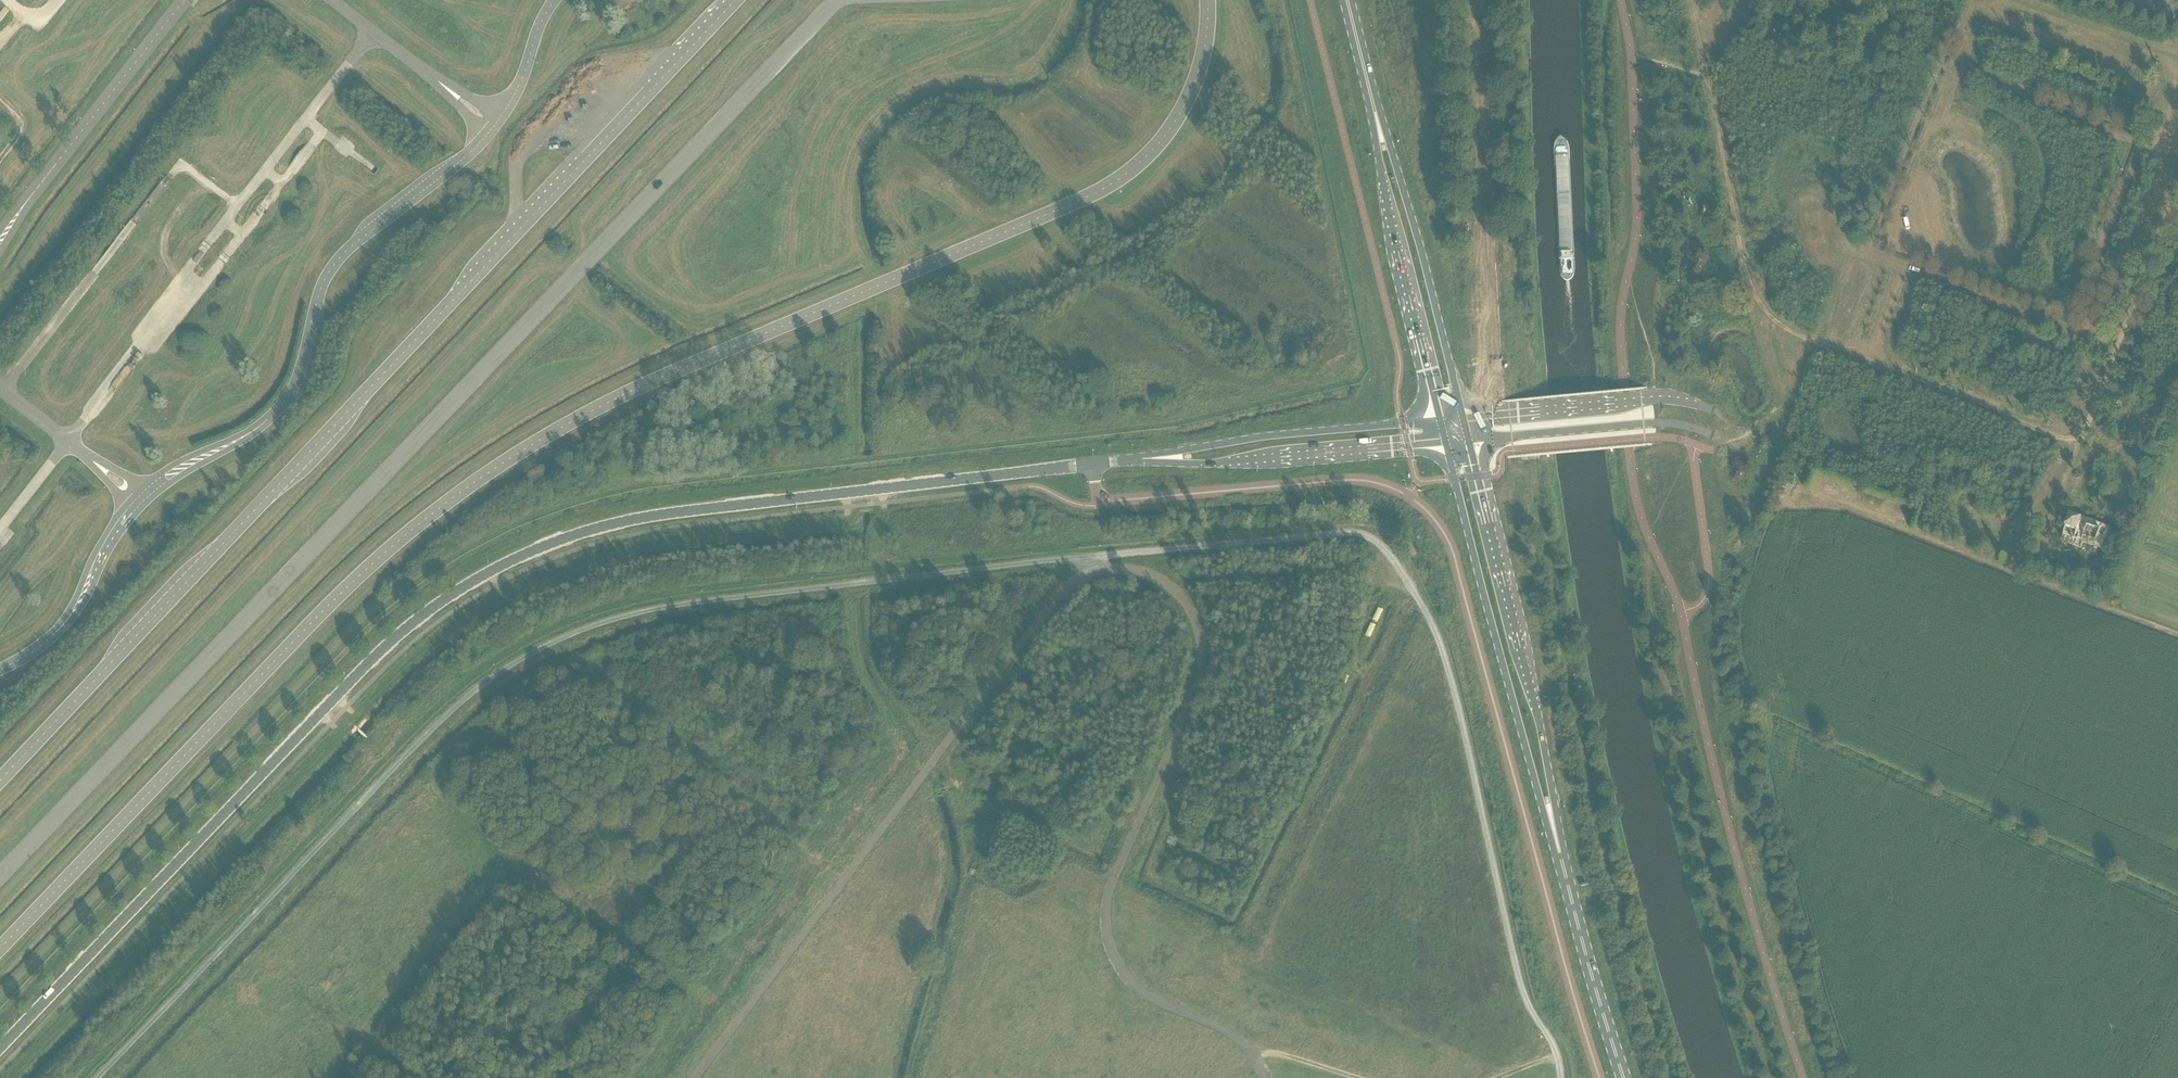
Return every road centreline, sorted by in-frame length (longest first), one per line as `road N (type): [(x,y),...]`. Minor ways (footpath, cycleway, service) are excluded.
road 1 (tertiary): [(0,1048),(380,651),(491,571),(638,519),(1092,464)]
road 2 (track): [(849,492),(848,517),(604,556),(528,585),(453,630),(388,686),(11,1077)]
road 3 (unclassified): [(1092,464),(1099,504),(1354,480),(1387,487),(1438,525),(1457,565),(1600,1077)]
road 4 (track): [(1689,0),(1745,267),(1761,304),(1816,343),(2043,433),(2078,443),(2177,180)]
road 5 (secondary): [(1445,443),(1554,832)]
road 6 (secondary): [(1554,832),(1539,727),(1469,441)]
road 7 (track): [(2177,636),(1870,517)]
road 8 (secondary): [(1463,419),(1414,228),(1375,117)]
road 9 (secondary): [(1375,117),(1440,421)]
road 10 (tertiary): [(1165,459),(1194,464),(1445,443)]
road 11 (tertiary): [(1440,421),(1264,437),(1165,459)]
road 12 (secondary): [(1625,1077),(1554,832)]
road 13 (unclassified): [(1714,411),(1650,399),(1463,419)]
road 14 (unclassified): [(1469,441),(1663,424),(1713,435)]
road 15 (track): [(1816,343),(1746,525),(1705,553)]
road 16 (track): [(2013,0),(2177,60)]
road 17 (secondary): [(1375,117),(1347,0)]

